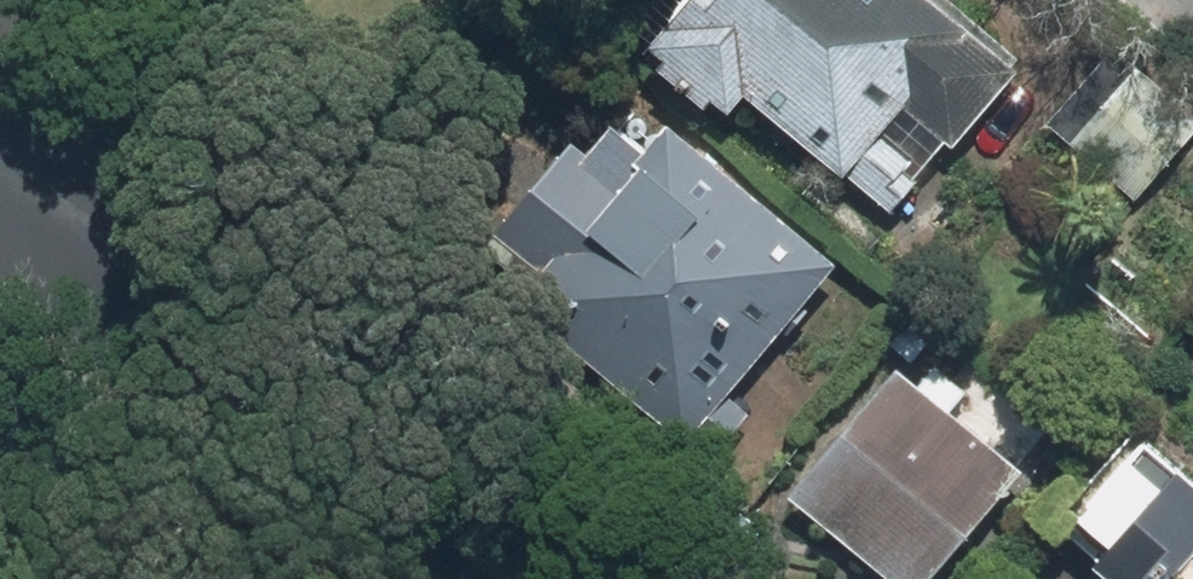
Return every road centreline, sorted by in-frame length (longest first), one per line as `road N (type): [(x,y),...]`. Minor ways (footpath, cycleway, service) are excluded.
road 1 (residential): [(45,261),(424,578)]
road 2 (residential): [(45,261),(266,0)]

